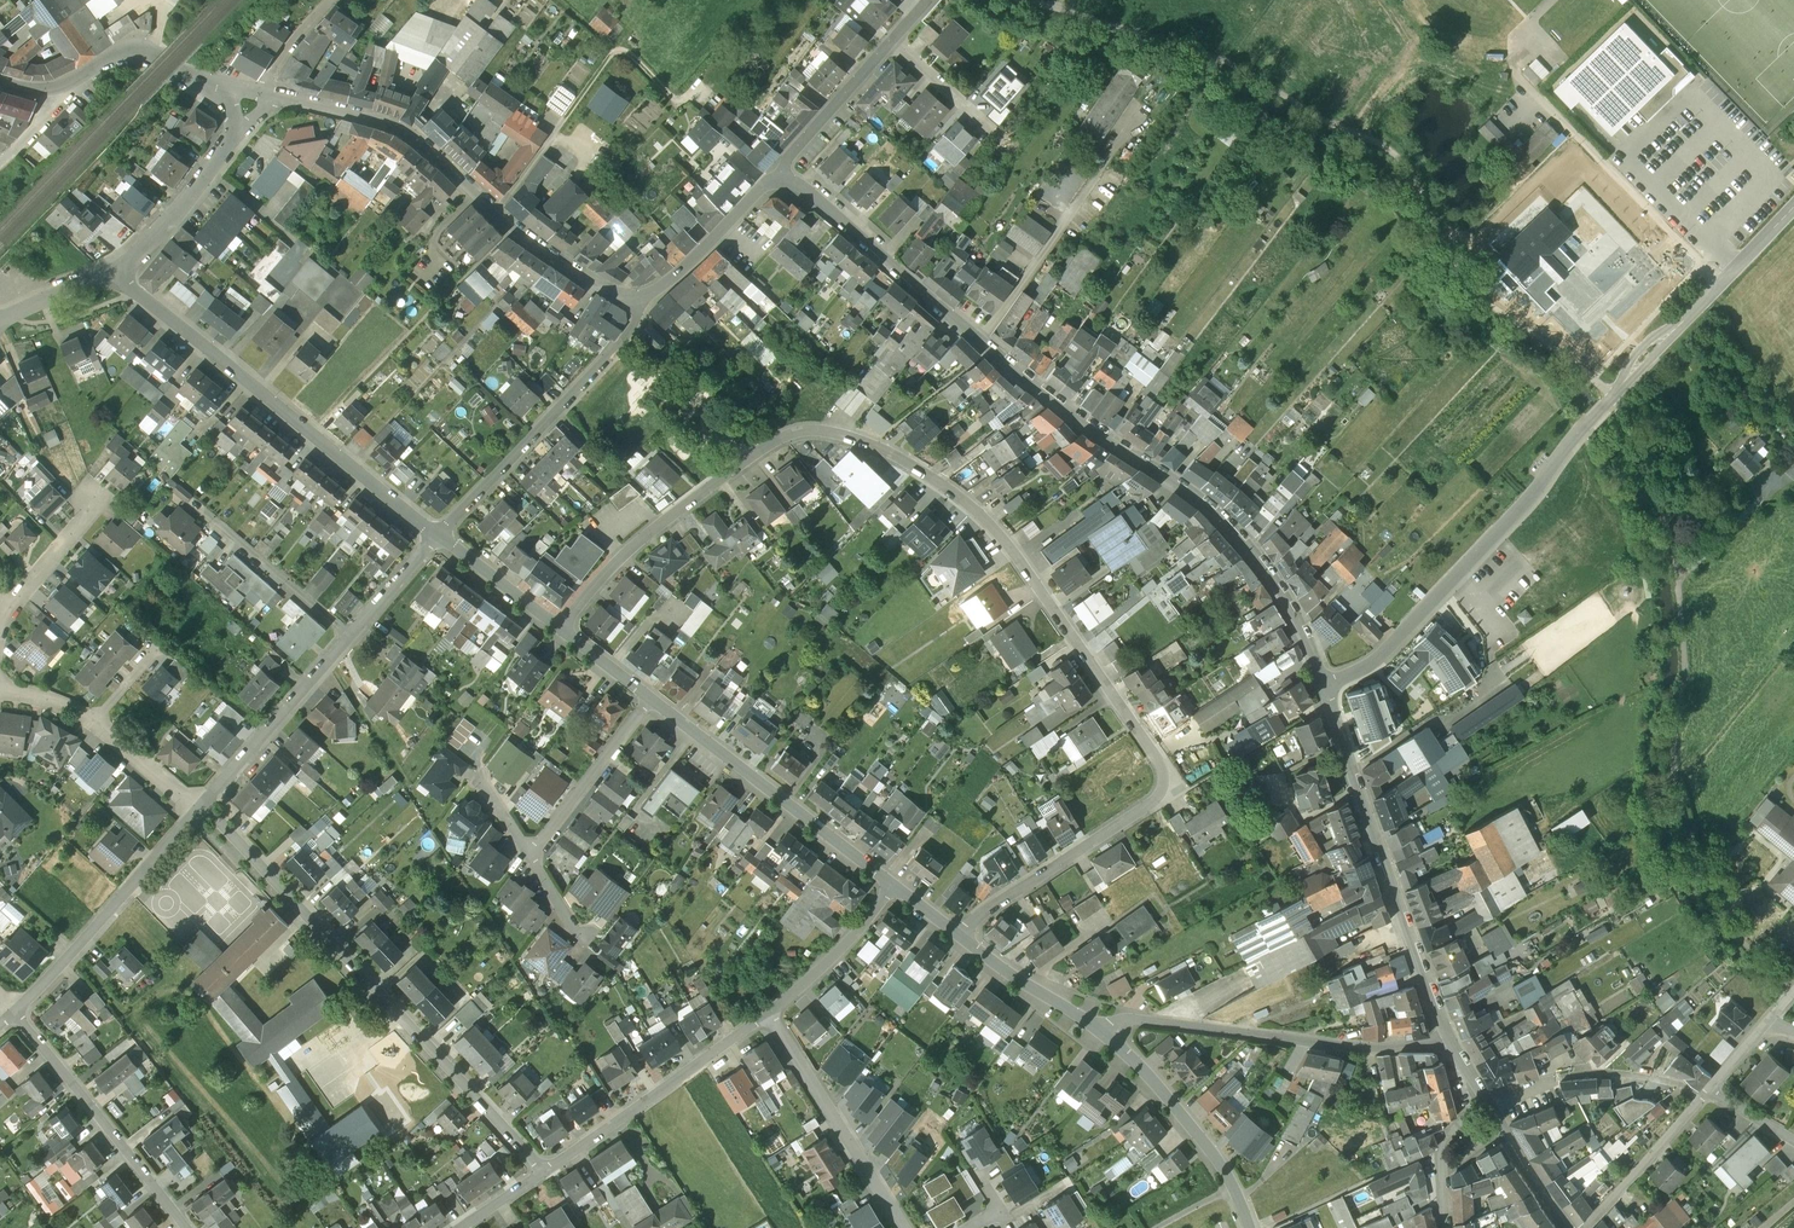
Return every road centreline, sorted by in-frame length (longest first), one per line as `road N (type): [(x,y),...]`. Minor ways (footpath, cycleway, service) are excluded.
road 1 (track): [(1021,0),(1227,65),(1396,154),(1472,291),(1609,398),(1651,477),(1685,575),(1687,805),(1714,901),(1752,955),(1793,992)]
road 2 (residential): [(953,936),(1161,802),(1169,786),(1159,758),(994,526),(946,487),(844,435),(815,431),(776,440),(623,555),(559,632)]
road 3 (residential): [(1325,684),(1274,583),(1220,520),(1044,399),(783,178)]
road 4 (unclassified): [(1325,684),(1372,667),(1537,489),(1646,356),(1793,206)]
road 5 (residential): [(547,1173),(198,806)]
road 6 (residential): [(278,96),(356,110),(399,128),(533,246),(642,308)]
road 7 (residential): [(116,275),(436,536)]
road 8 (residential): [(1450,1041),(1325,684)]
road 9 (residential): [(1450,1041),(1340,1047),(1125,1019),(1103,1032)]
road 10 (residential): [(642,308),(605,359),(436,536)]
road 11 (residential): [(891,890),(651,703)]
road 12 (residential): [(198,806),(12,1012)]
road 13 (residential): [(772,1012),(547,1173)]
road 14 (residential): [(181,1227),(12,1012)]
road 15 (residential): [(903,1227),(772,1012)]
road 16 (residential): [(1251,1227),(1221,1164),(1103,1032)]
road 17 (residential): [(348,638),(198,806)]
road 18 (residential): [(783,178),(765,184),(642,308)]
road 19 (residential): [(348,638),(203,512)]
road 20 (residential): [(51,93),(135,46),(220,86)]
road 21 (residential): [(1706,1096),(1583,1227)]
road 22 (residential): [(1103,1032),(953,936)]
road 23 (residential): [(232,140),(116,275)]
road 24 (residential): [(891,41),(788,160),(783,178)]
road 25 (residential): [(891,890),(817,977),(772,1012)]
road 26 (residential): [(436,536),(559,632)]
road 27 (residential): [(0,623),(95,503)]
road 28 (residential): [(1566,1227),(1487,1100)]
road 29 (residential): [(531,863),(617,743)]
road 30 (residential): [(1487,1100),(1441,1154),(1443,1227)]
road 31 (residential): [(436,536),(348,638)]
road 32 (residential): [(1574,1077),(1654,1081),(1706,1096)]
road 33 (residential): [(198,806),(96,720)]
road 34 (residential): [(891,41),(991,127)]
road 35 (residential): [(116,275),(0,321)]

